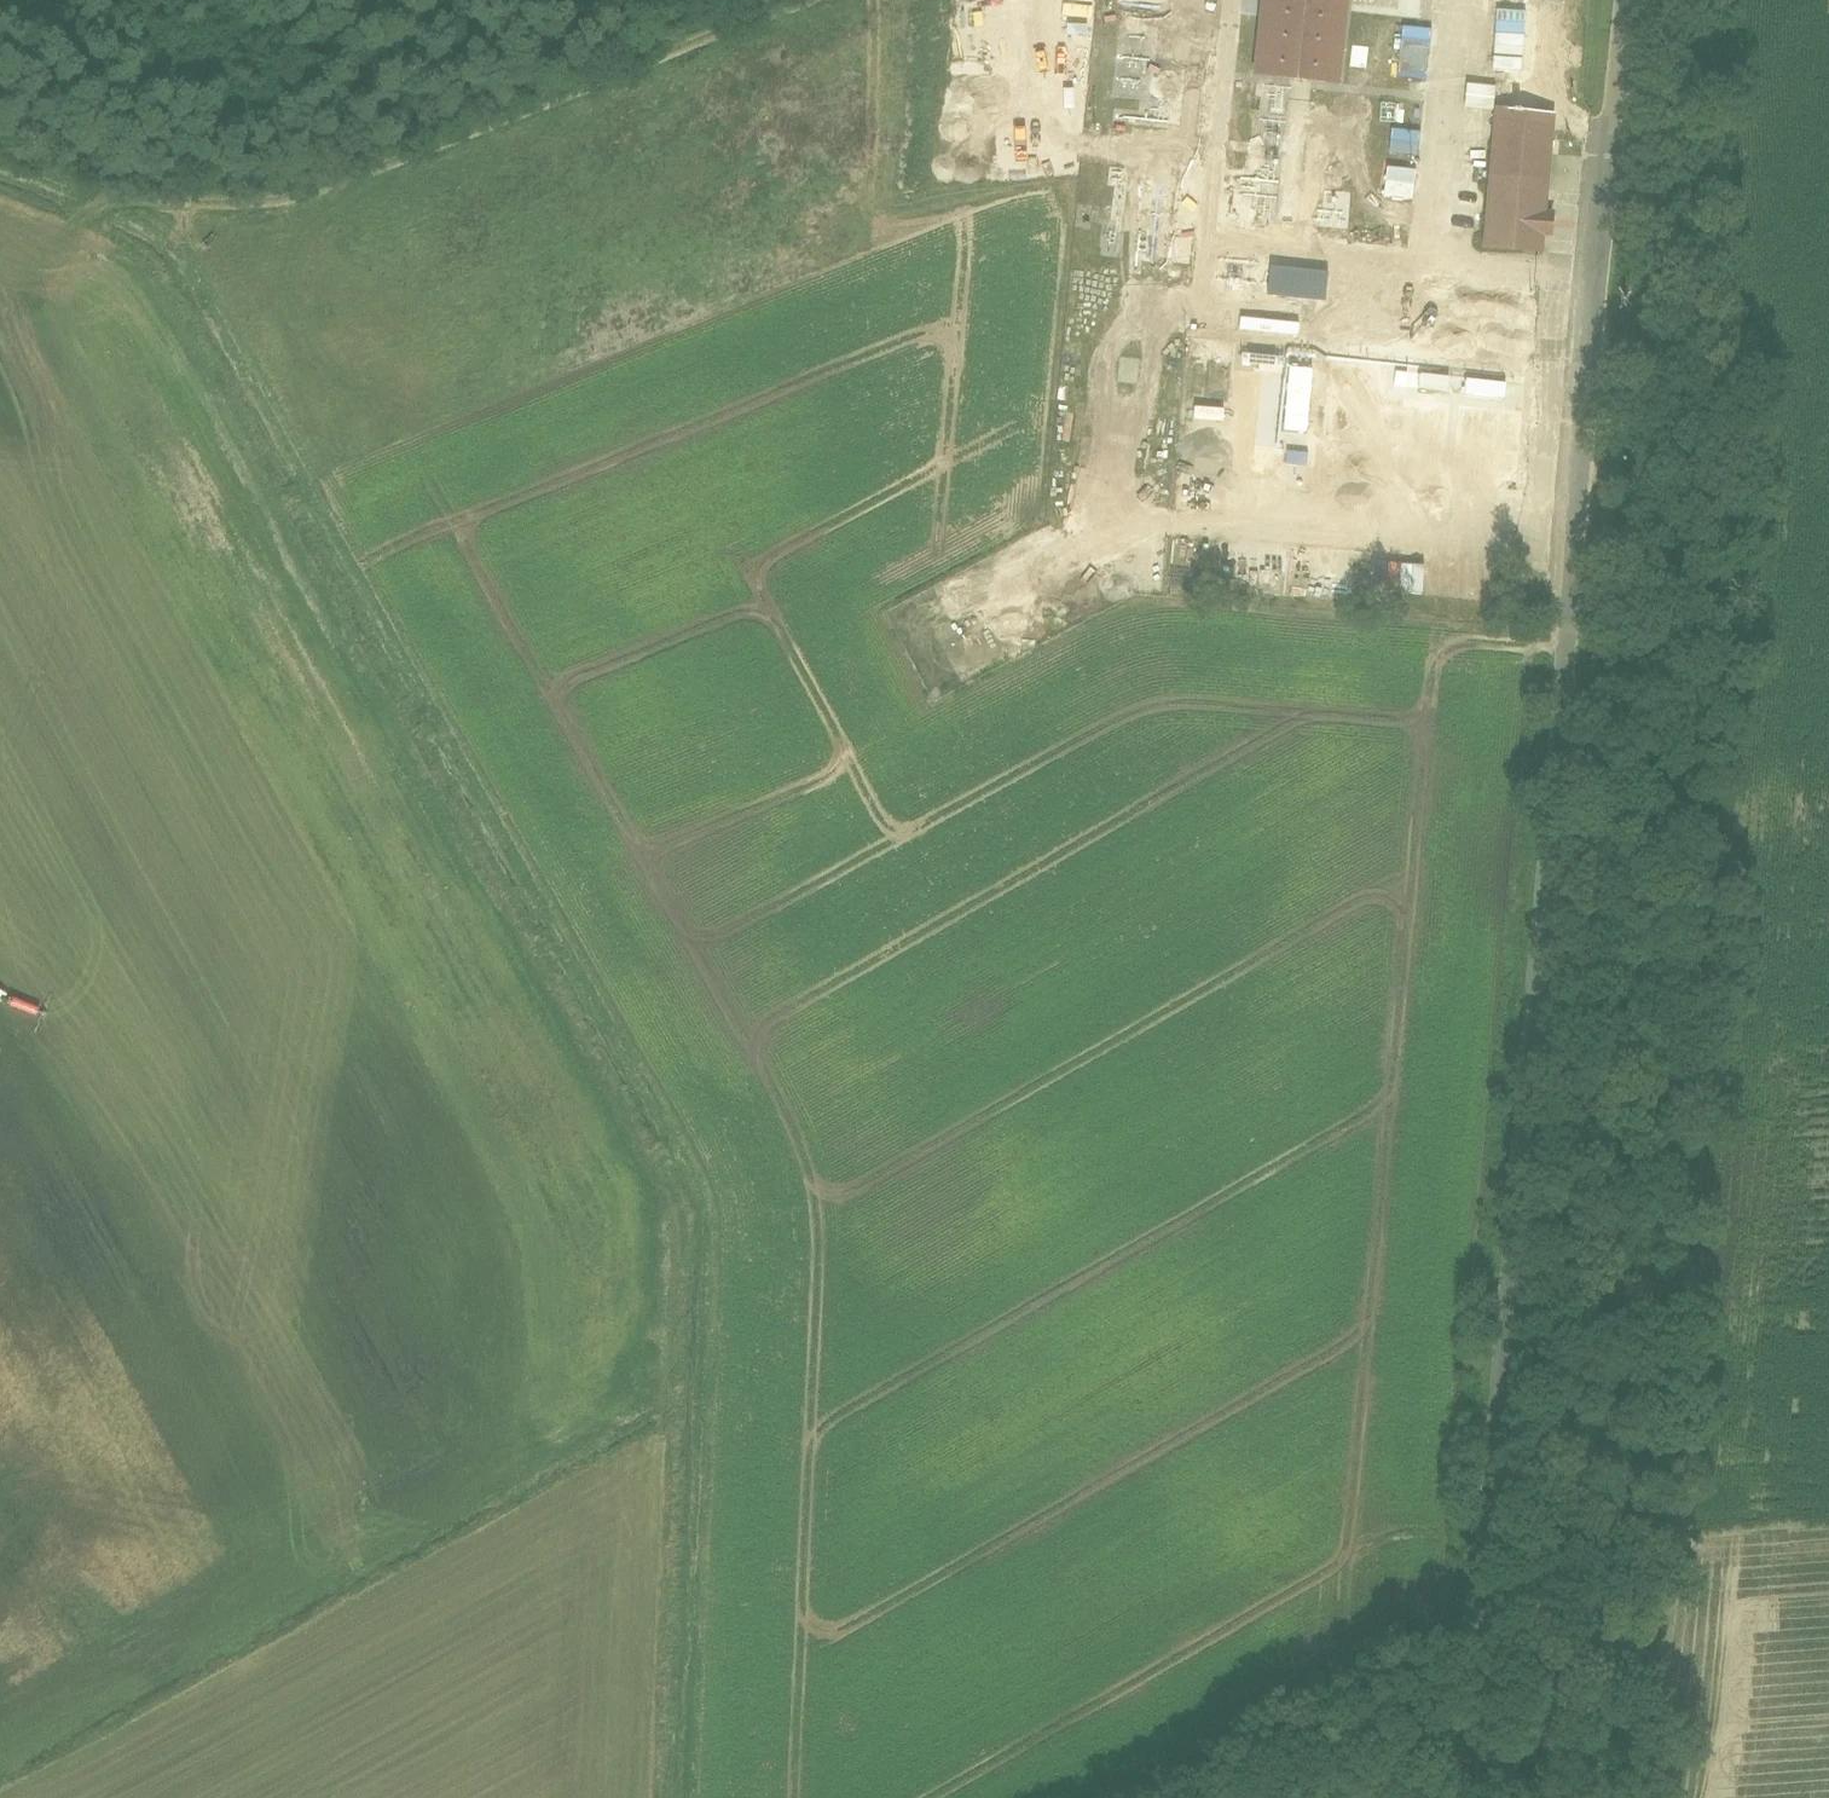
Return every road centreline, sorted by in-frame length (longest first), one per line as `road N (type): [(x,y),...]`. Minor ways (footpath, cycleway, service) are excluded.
road 1 (residential): [(1628,0),(1471,1797)]
road 2 (track): [(1253,1797),(1484,1659)]

